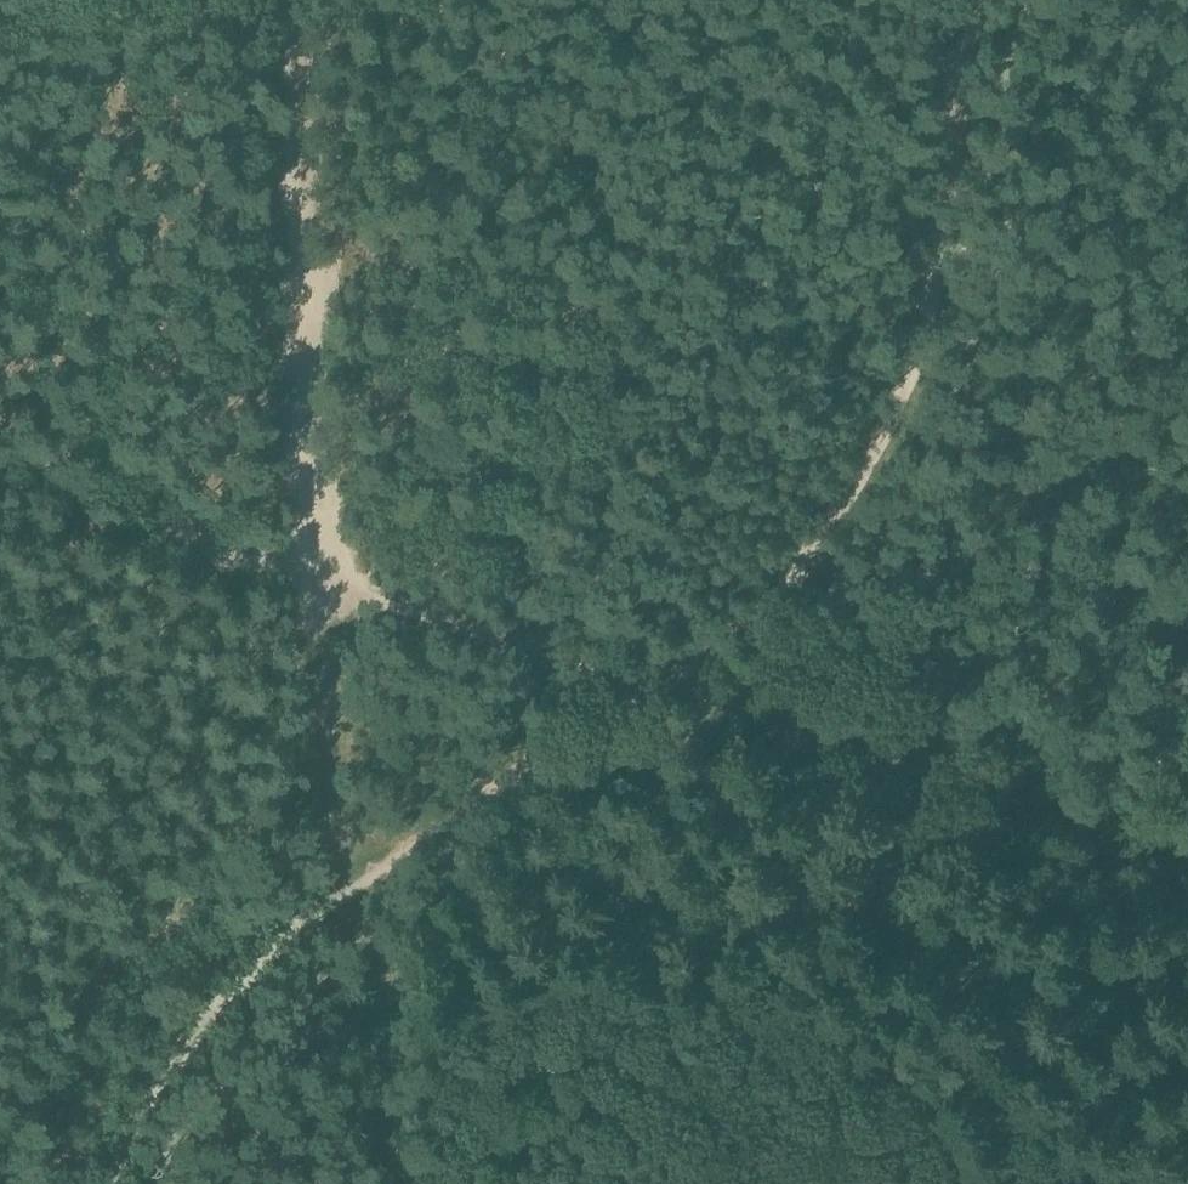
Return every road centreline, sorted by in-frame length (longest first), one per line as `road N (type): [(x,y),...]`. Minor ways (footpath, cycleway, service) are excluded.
road 1 (track): [(980,0),(915,339),(774,591),(689,664),(348,884),(232,982),(173,1044),(130,1110),(100,1183)]
road 2 (track): [(0,482),(594,670),(654,681),(1114,854),(1187,892)]

